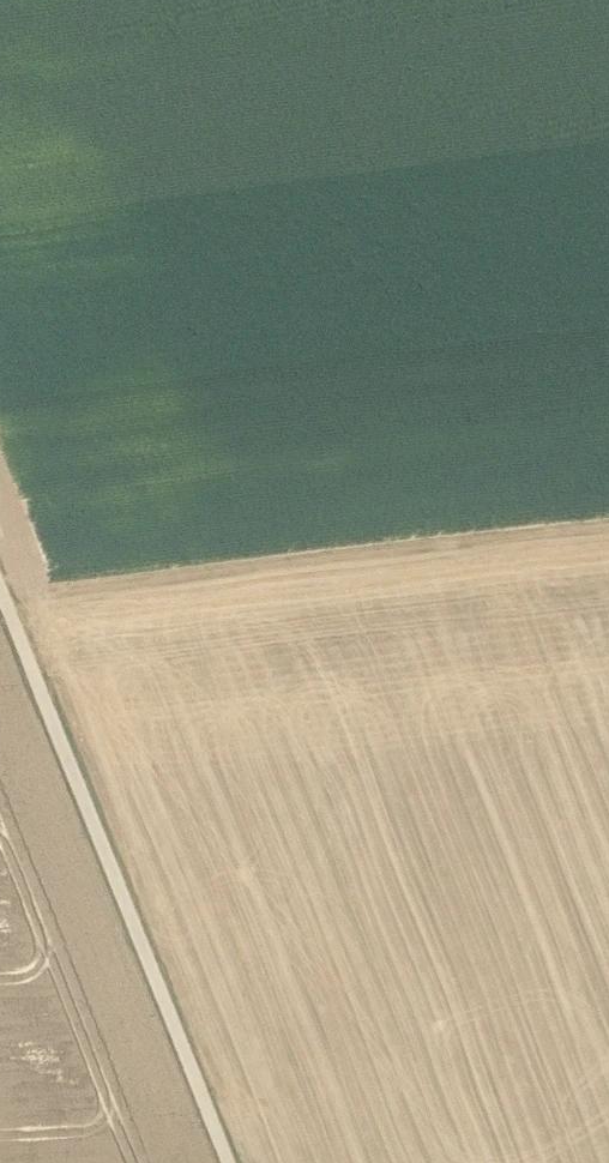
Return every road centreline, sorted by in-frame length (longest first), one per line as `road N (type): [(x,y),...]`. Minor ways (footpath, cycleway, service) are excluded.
road 1 (unclassified): [(0,577),(228,1162)]

